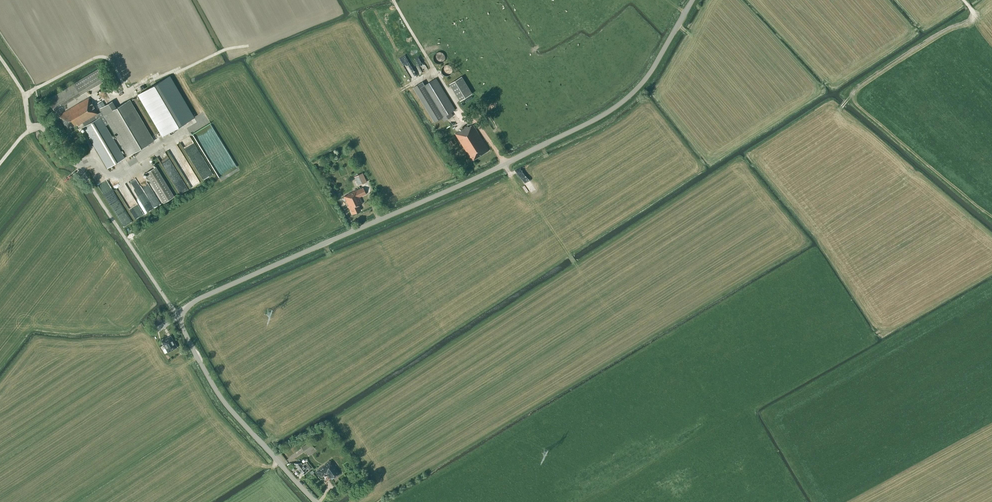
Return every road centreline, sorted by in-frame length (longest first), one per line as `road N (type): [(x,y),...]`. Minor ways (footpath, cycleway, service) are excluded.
road 1 (unclassified): [(181,317),(205,297),(601,119),(637,91),(695,0)]
road 2 (unclassified): [(181,317),(43,125)]
road 3 (unclassified): [(316,501),(223,401),(181,317)]
road 4 (track): [(26,97),(99,58),(110,61),(128,95)]

